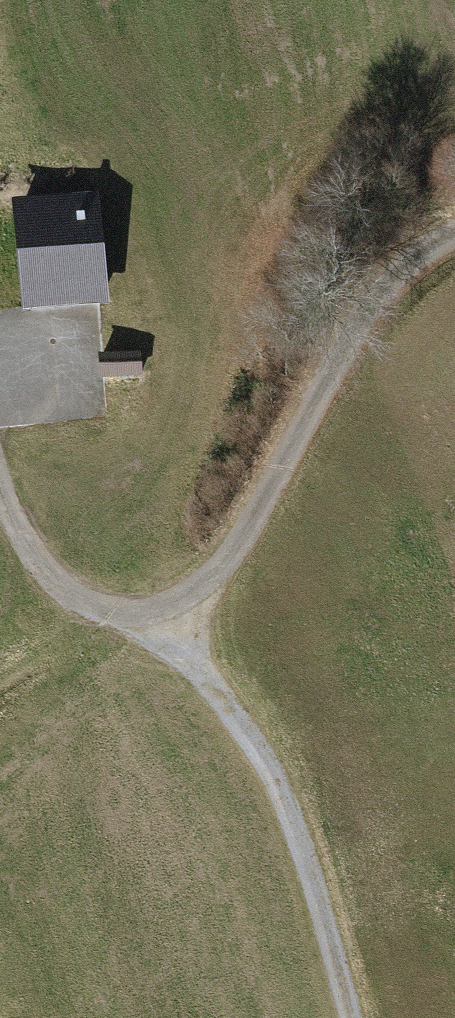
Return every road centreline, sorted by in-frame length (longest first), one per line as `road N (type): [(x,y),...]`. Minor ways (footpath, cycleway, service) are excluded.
road 1 (track): [(454,240),(432,245),(369,307),(252,531),(216,584),(174,623)]
road 2 (track): [(174,623),(286,803),(348,1017)]
road 3 (track): [(0,486),(36,573),(101,613)]

